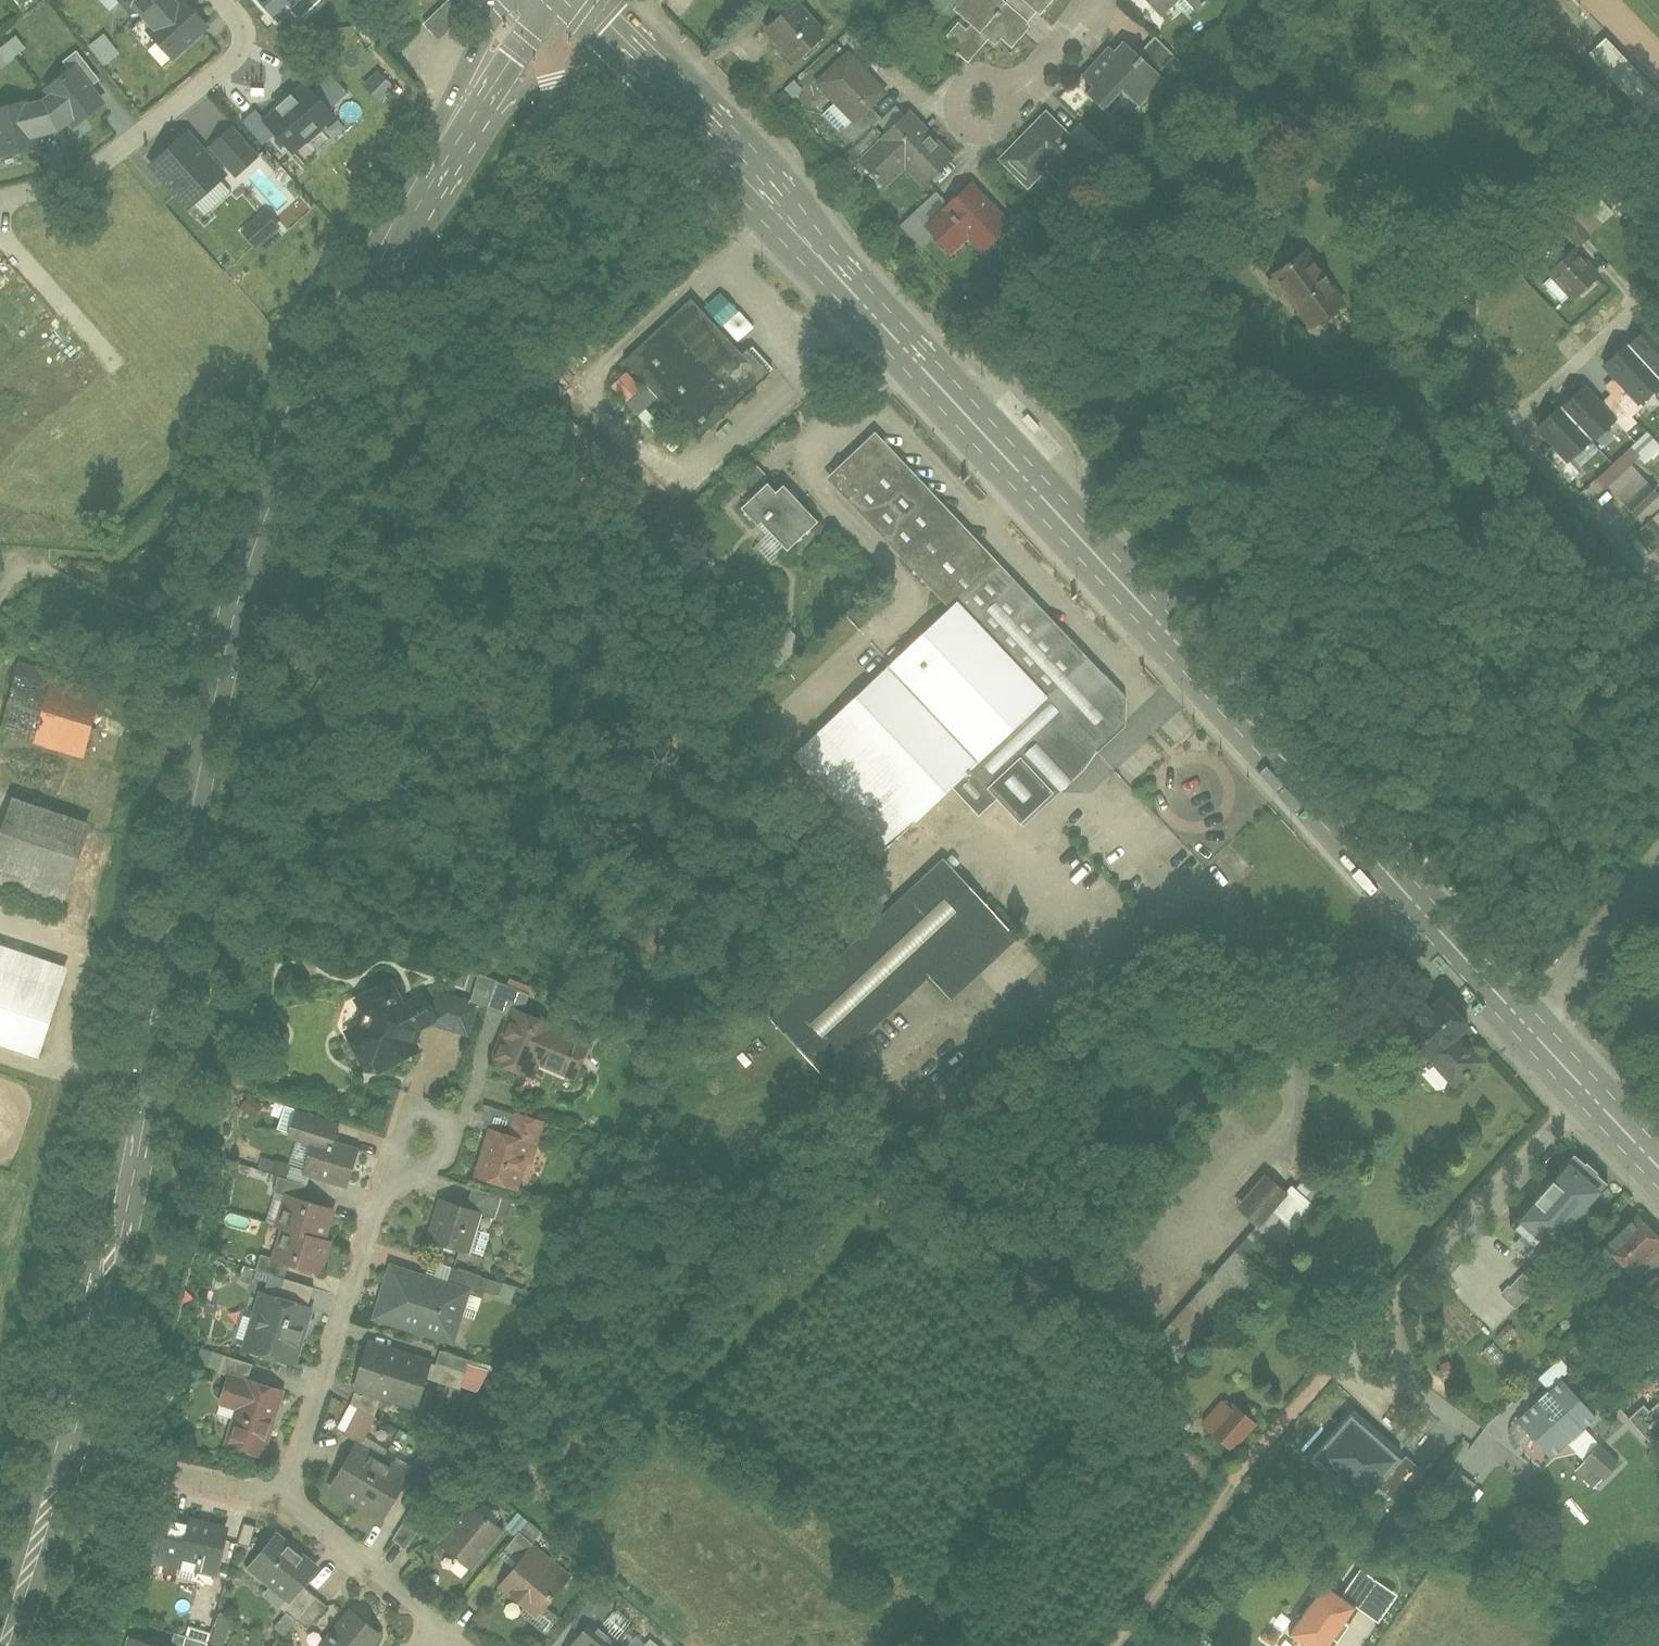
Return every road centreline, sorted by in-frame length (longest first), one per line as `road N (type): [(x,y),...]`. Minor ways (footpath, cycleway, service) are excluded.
road 1 (secondary): [(449,138),(329,364),(255,546),(201,768),(120,1219),(63,1457)]
road 2 (tertiary): [(674,96),(1515,1021)]
road 3 (residential): [(1580,1097),(1205,1498)]
road 4 (residential): [(418,1145),(381,1201),(291,1497)]
road 5 (residential): [(218,0),(241,31),(232,61),(79,182),(0,203)]
road 6 (secondary): [(449,138),(553,82),(626,80),(674,96)]
road 7 (residential): [(291,1497),(63,1457)]
road 8 (residential): [(1515,1021),(1658,857)]
road 9 (residential): [(1658,588),(1511,435)]
road 10 (secondary): [(63,1457),(2,1645)]
road 11 (residential): [(417,1619),(291,1497)]
road 12 (residential): [(0,232),(114,364)]
road 13 (secondary): [(524,0),(449,138)]
road 14 (residential): [(1095,0),(1052,53),(984,108)]
road 15 (tertiary): [(582,0),(674,96)]

